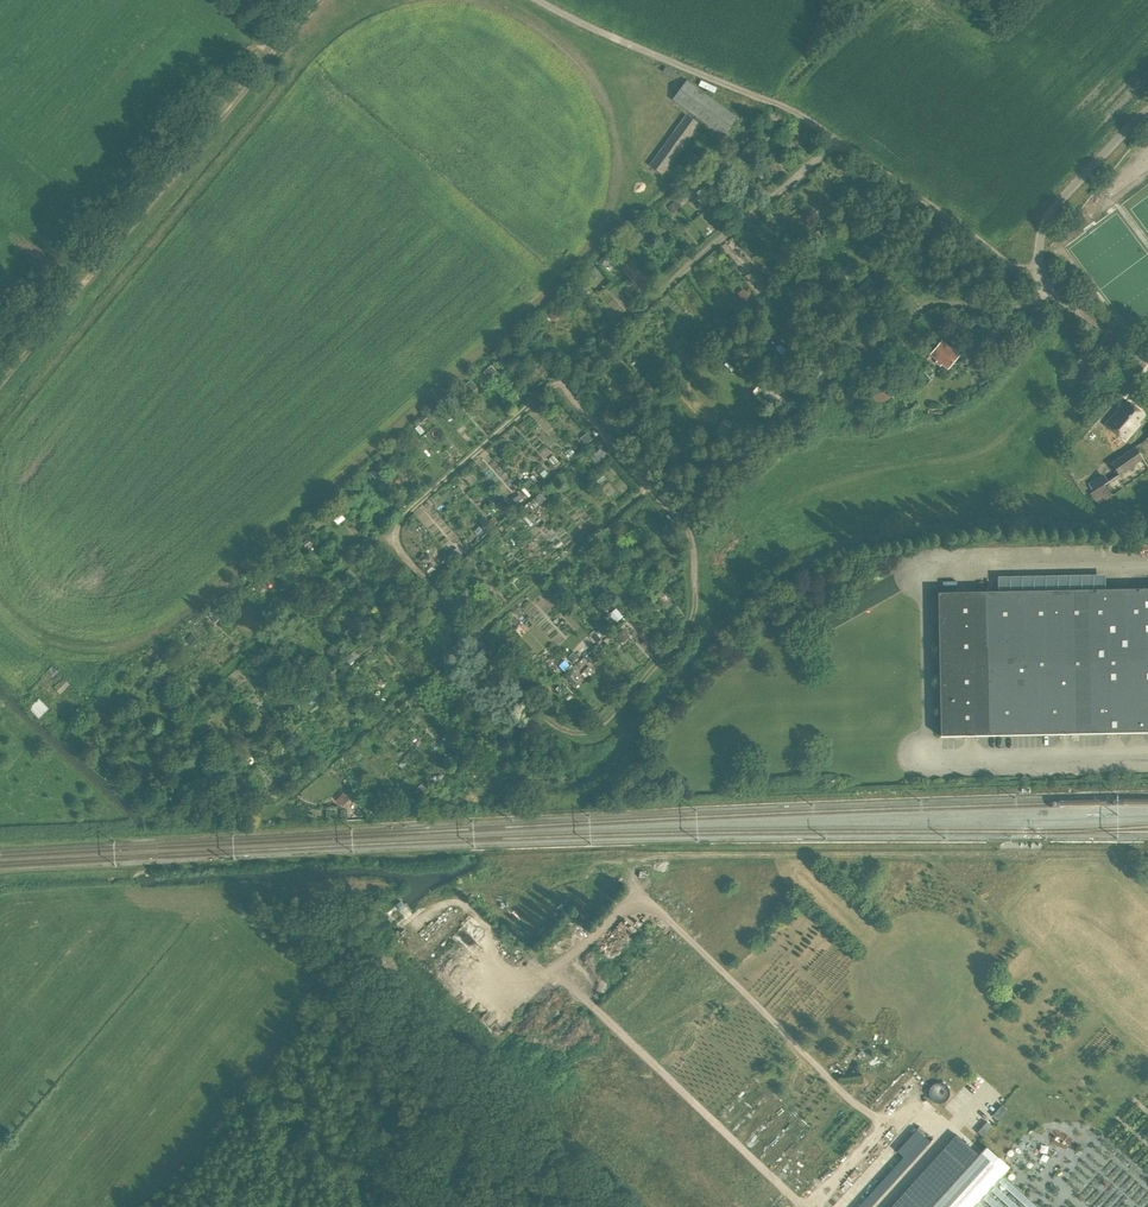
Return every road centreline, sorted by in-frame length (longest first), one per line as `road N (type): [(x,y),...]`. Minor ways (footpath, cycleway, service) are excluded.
road 1 (track): [(838,142),(177,713)]
road 2 (track): [(383,532),(552,724),(596,725),(690,624),(690,565),(681,530),(559,380)]
road 3 (track): [(1037,285),(816,126),(539,0)]
road 4 (track): [(0,384),(311,0)]
road 5 (track): [(279,807),(648,487)]
road 6 (track): [(1066,306),(1017,417),(989,446),(834,483),(690,565)]
road 7 (track): [(808,403),(925,305),(1003,315),(1035,298),(1037,285)]
road 8 (unclassified): [(1147,112),(1051,208),(1037,285)]
road 9 (track): [(925,305),(866,263),(848,259),(780,312)]

